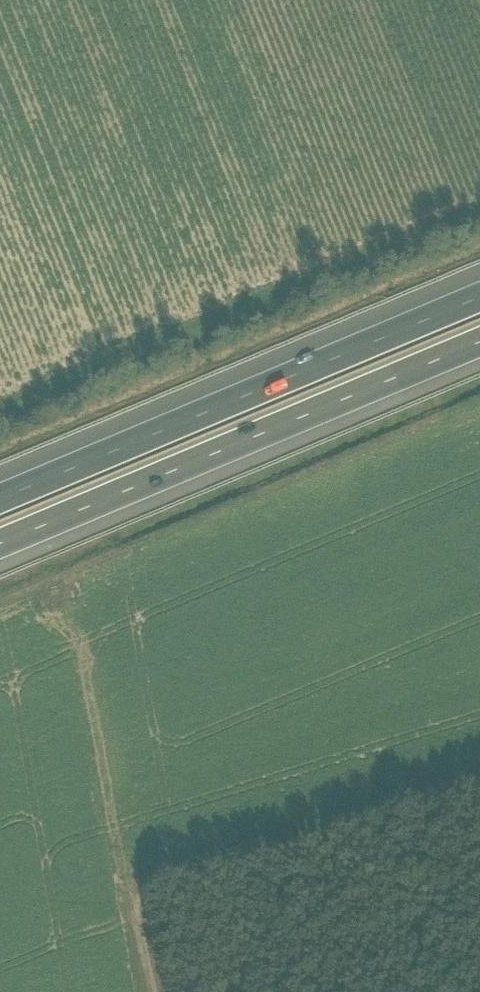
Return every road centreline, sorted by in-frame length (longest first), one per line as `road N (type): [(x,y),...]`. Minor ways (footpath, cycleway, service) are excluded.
road 1 (track): [(0,408),(479,208)]
road 2 (motorway): [(0,543),(479,343)]
road 3 (motorway): [(479,298),(0,498)]

